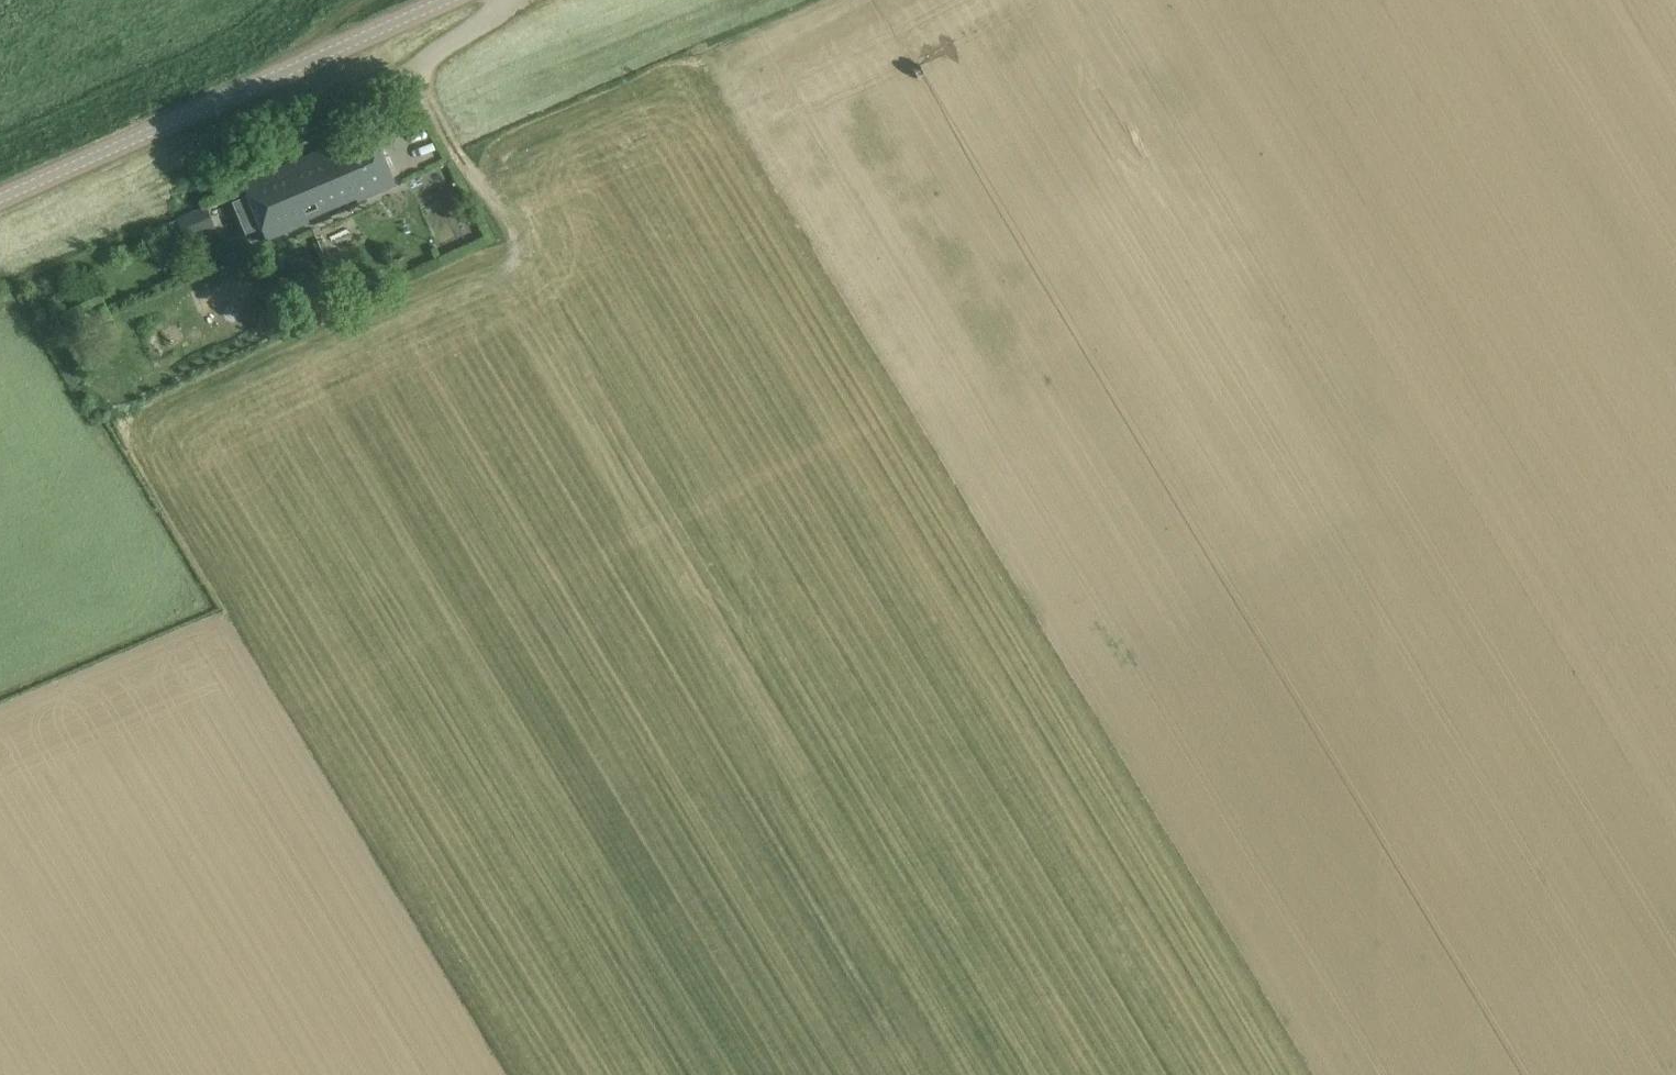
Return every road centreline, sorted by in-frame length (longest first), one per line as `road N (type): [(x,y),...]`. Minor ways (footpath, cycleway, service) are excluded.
road 1 (tertiary): [(0,198),(446,0)]

